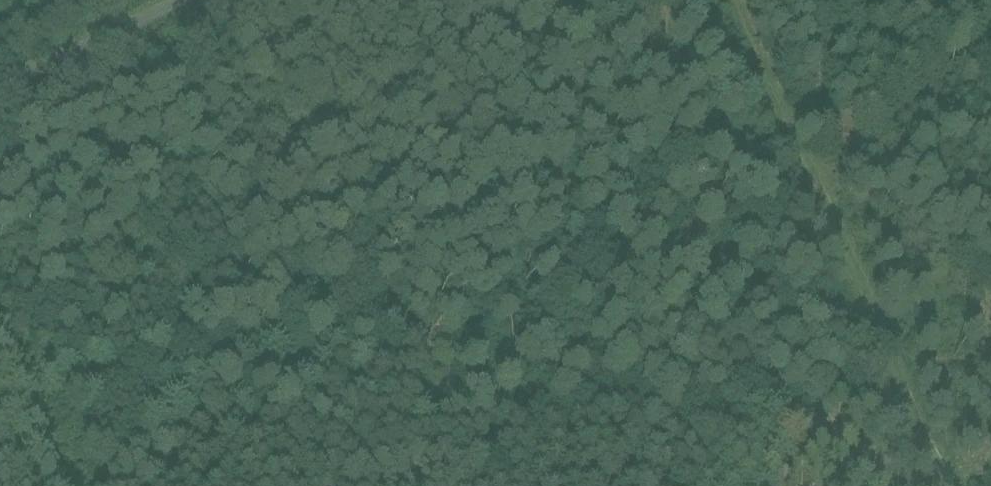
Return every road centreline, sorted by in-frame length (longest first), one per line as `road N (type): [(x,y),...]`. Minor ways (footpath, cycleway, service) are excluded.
road 1 (track): [(185,0),(0,88)]

